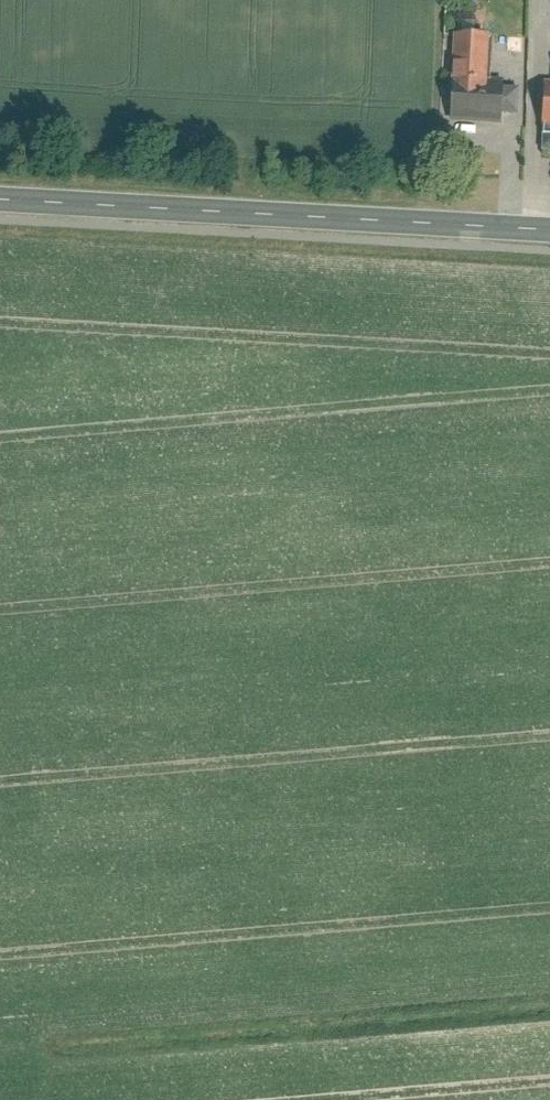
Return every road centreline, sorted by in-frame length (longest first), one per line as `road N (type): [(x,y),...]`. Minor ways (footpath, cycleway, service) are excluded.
road 1 (tertiary): [(0,197),(549,228)]

